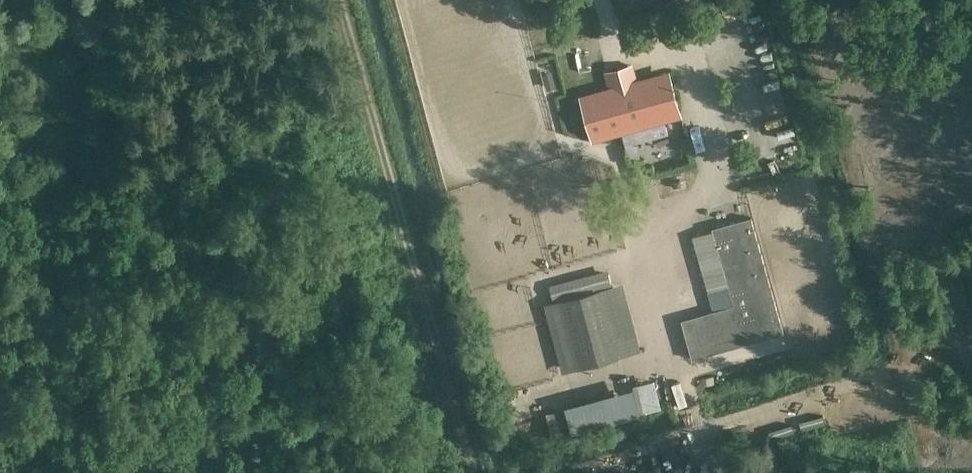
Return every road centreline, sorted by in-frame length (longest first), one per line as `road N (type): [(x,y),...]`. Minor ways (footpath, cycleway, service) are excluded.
road 1 (track): [(341,0),(480,472)]

